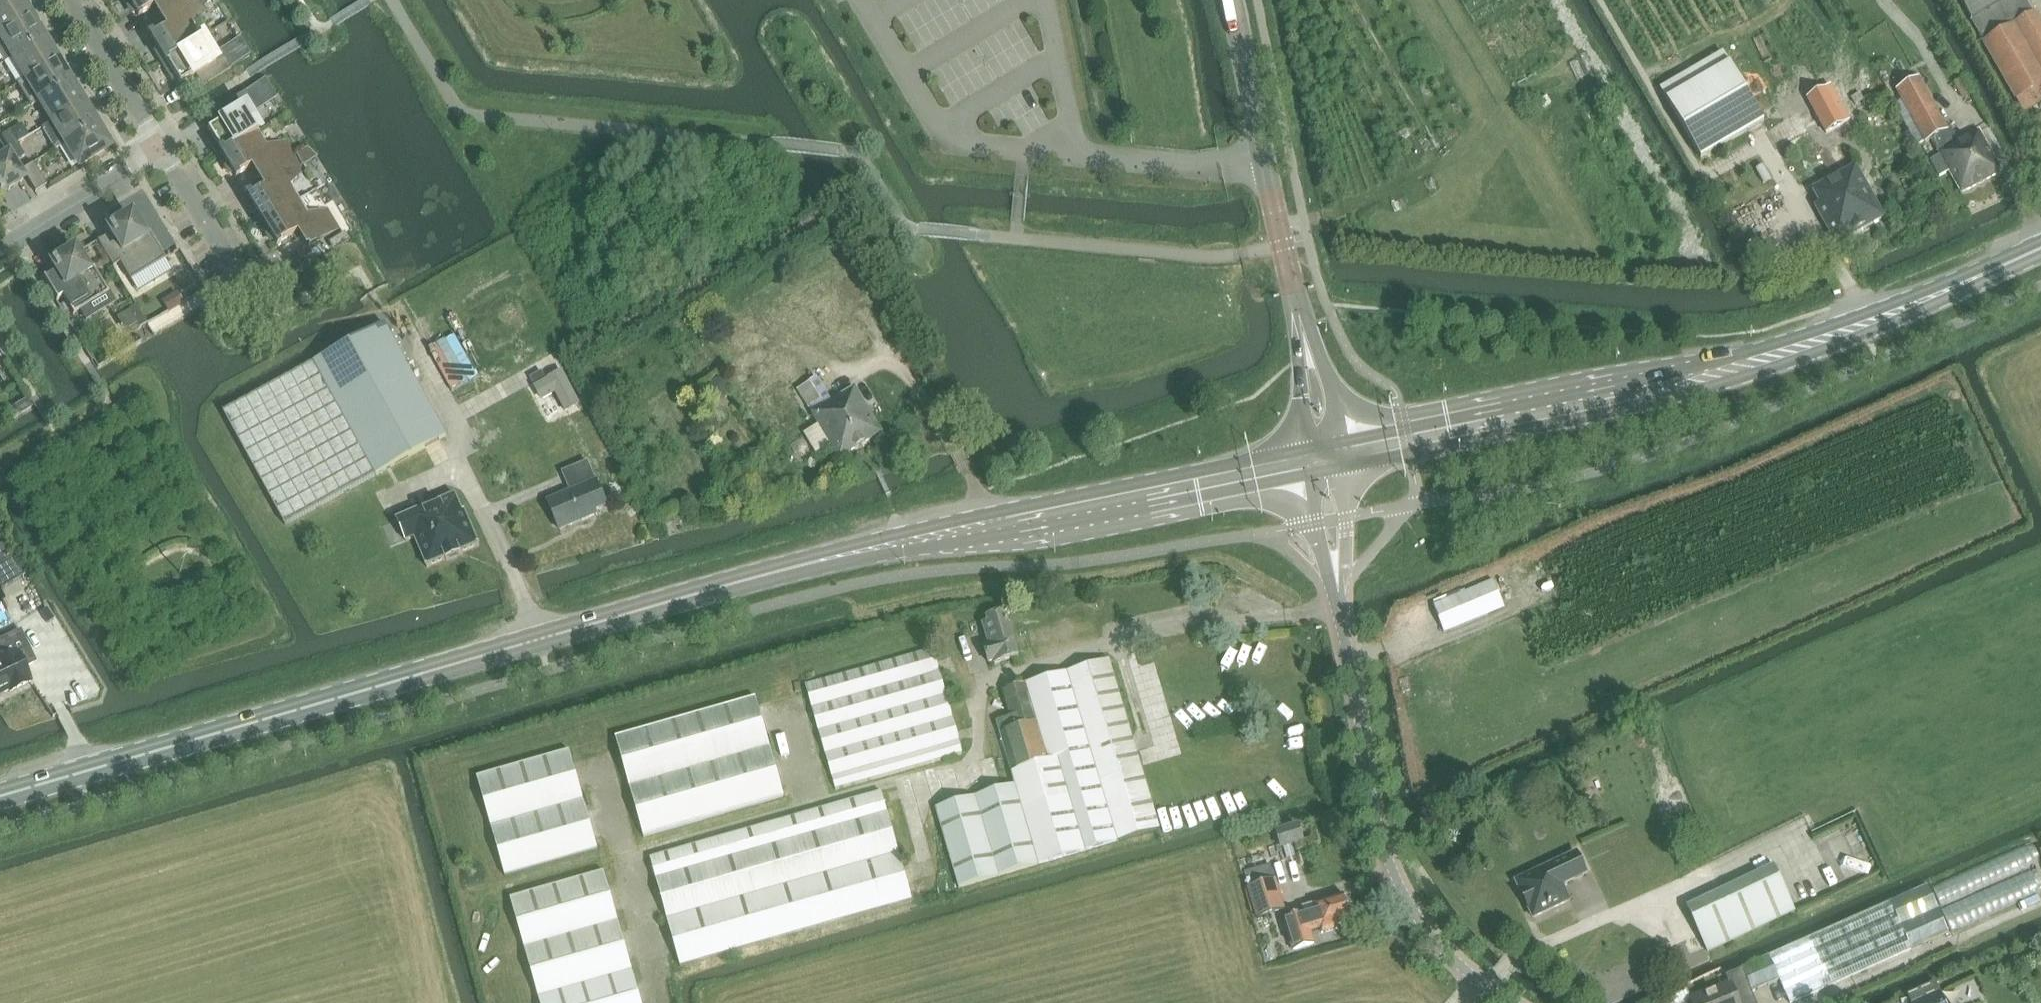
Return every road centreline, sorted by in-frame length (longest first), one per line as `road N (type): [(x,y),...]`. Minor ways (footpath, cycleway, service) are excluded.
road 1 (secondary): [(0,799),(814,563),(1320,460)]
road 2 (secondary): [(1320,460),(1711,376),(1894,314),(2040,247)]
road 3 (tertiary): [(1518,1002),(1471,979),(1421,920),(1384,849),(1320,460)]
road 4 (tertiary): [(1320,460),(1303,328),(1231,0)]
road 5 (residential): [(0,253),(162,152)]
road 6 (residential): [(162,152),(70,0)]
road 7 (residential): [(237,272),(162,152)]

